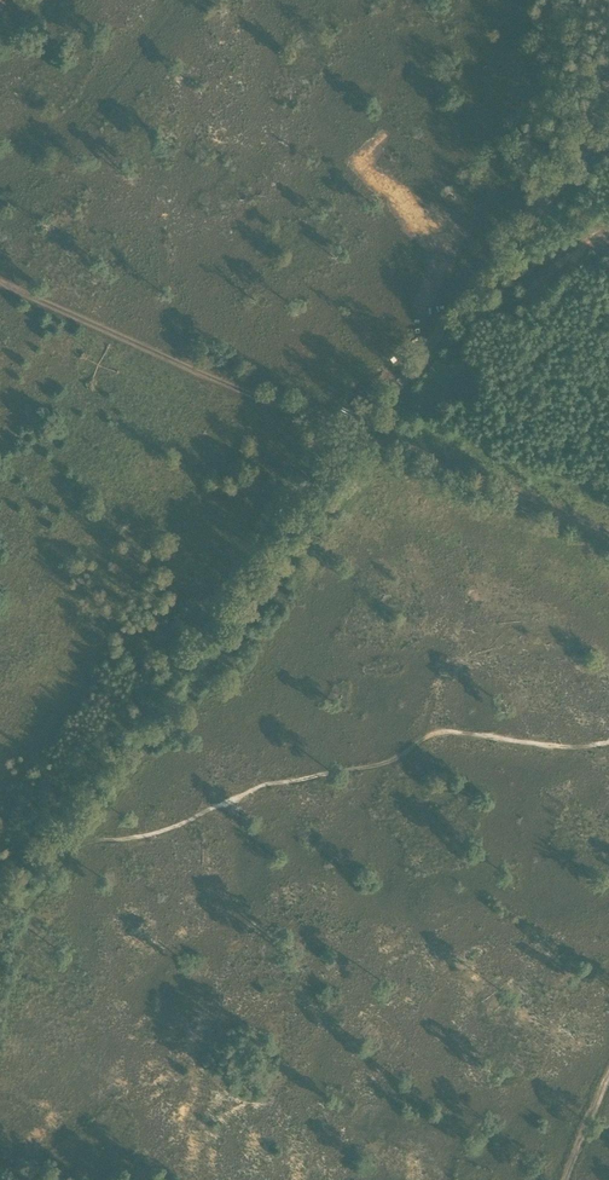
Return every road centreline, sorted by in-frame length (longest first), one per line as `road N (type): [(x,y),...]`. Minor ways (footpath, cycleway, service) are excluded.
road 1 (track): [(0,281),(120,341),(358,432)]

